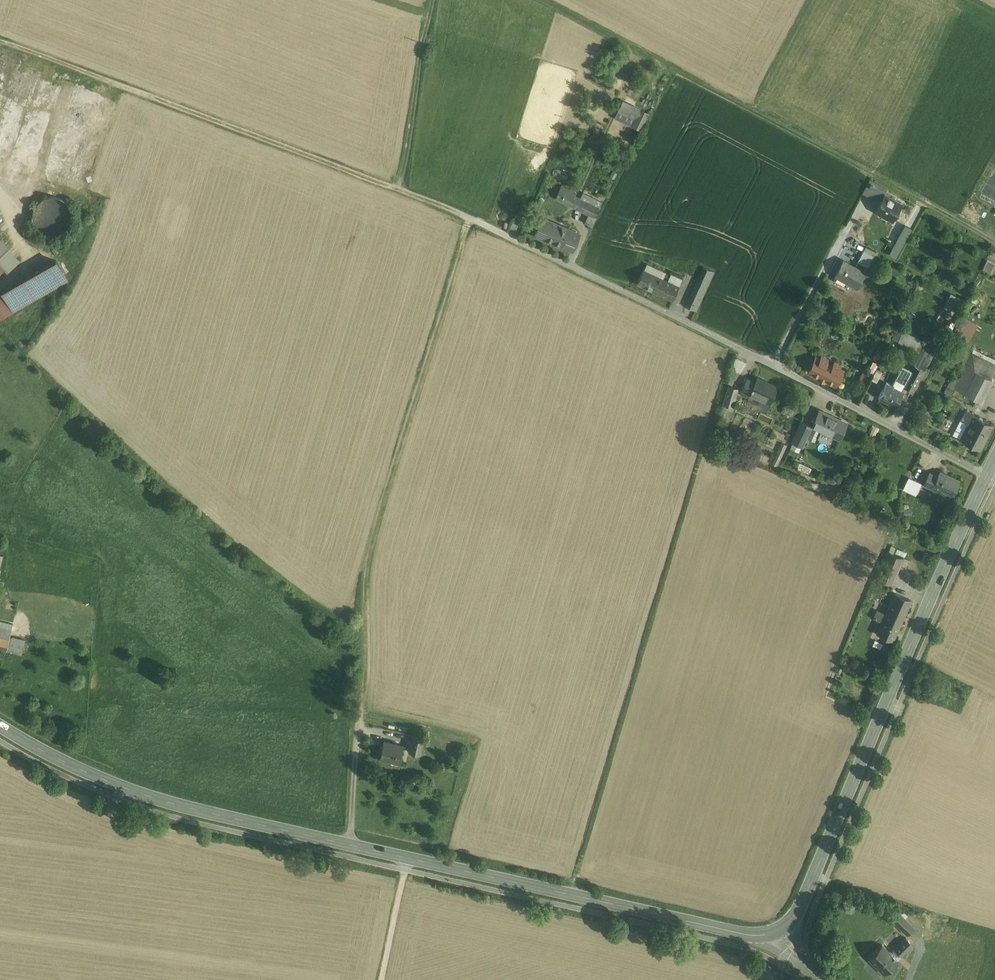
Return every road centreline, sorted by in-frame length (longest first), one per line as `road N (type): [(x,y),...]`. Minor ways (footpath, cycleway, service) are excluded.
road 1 (secondary): [(0,725),(99,778),(174,804),(742,934),(782,931)]
road 2 (residential): [(987,476),(471,217)]
road 3 (track): [(471,217),(371,545),(361,710)]
road 4 (track): [(471,217),(0,39)]
road 5 (secondary): [(987,476),(807,892),(782,931)]
road 6 (track): [(545,0),(963,225)]
road 7 (track): [(398,188),(434,0)]
road 8 (track): [(383,979),(408,858)]

